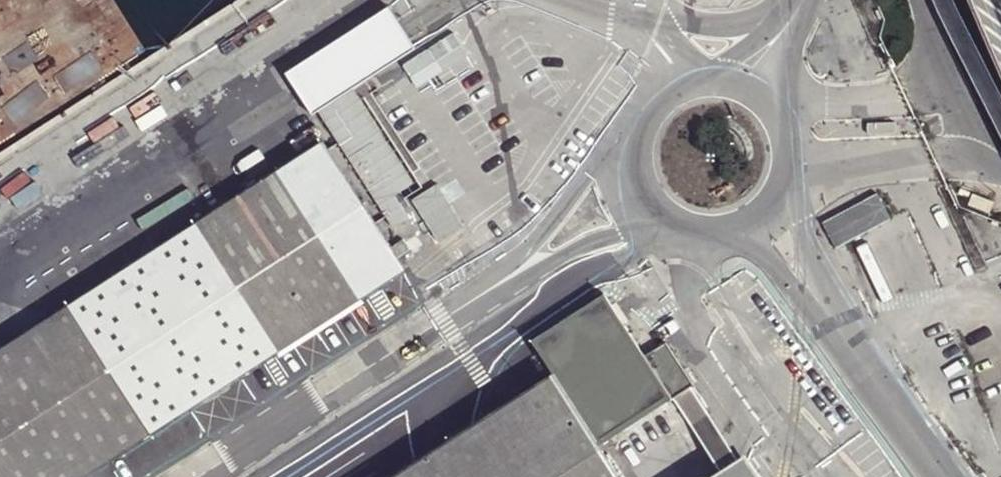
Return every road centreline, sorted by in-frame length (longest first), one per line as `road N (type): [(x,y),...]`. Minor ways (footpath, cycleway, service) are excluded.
road 1 (motorway): [(945,0),(1000,113)]

